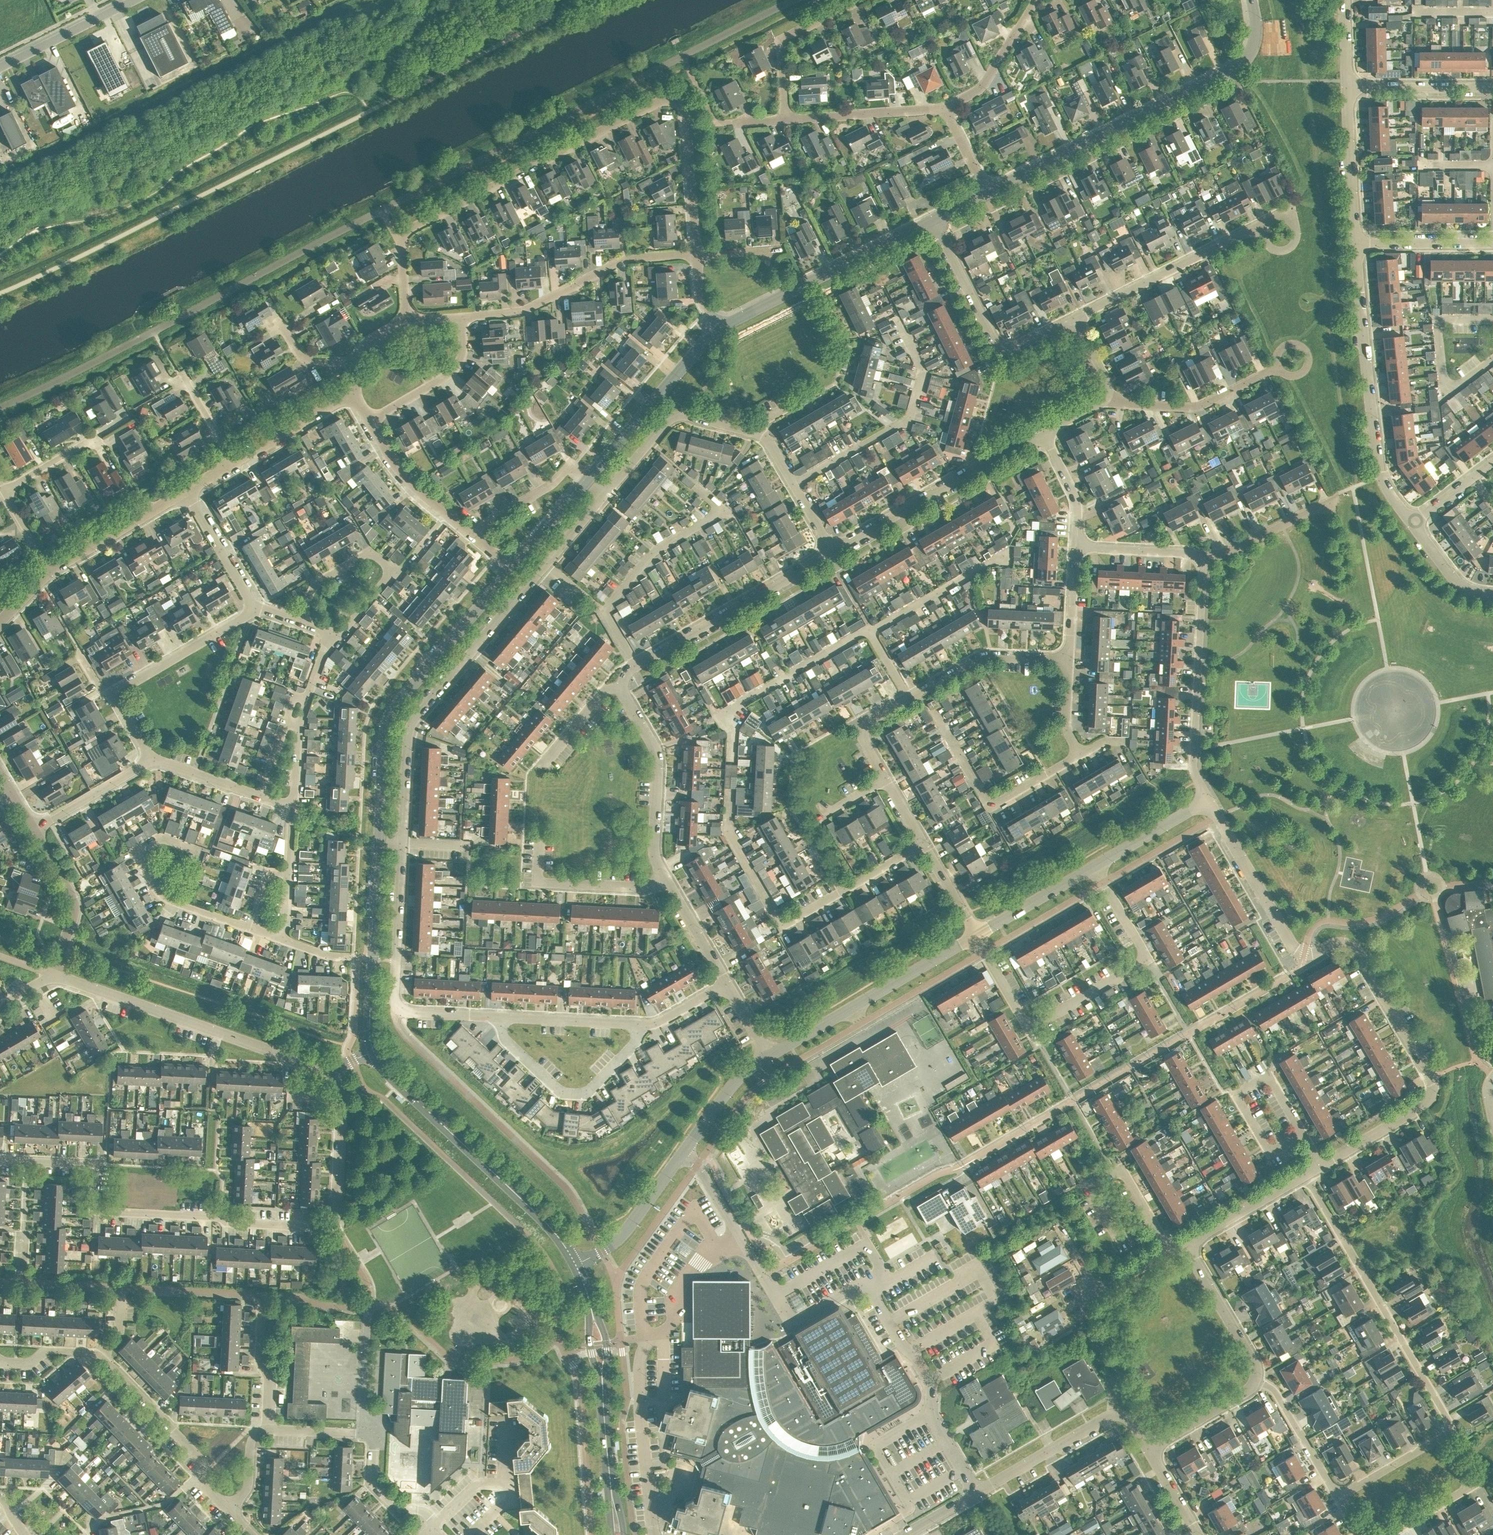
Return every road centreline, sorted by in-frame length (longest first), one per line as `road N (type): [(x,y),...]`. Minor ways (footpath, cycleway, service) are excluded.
road 1 (residential): [(405,315),(401,249),(407,233),(666,100),(681,104),(686,118),(697,255)]
road 2 (residential): [(0,1160),(95,1165),(94,1211),(333,1226),(342,1113),(333,1068)]
road 3 (residential): [(1221,823),(1297,951),(1315,954),(1344,943),(1358,952),(1432,1082),(1425,1106),(1320,1166)]
road 4 (residential): [(1337,1497),(1454,1432),(1305,1175)]
road 5 (residential): [(975,935),(1029,1029),(1148,959),(1094,866)]
road 6 (tertiary): [(987,193),(1240,65),(1255,41),(1251,0)]
road 7 (residential): [(402,843),(411,727),(546,563)]
road 8 (tertiary): [(379,841),(393,710),(512,568)]
road 9 (residential): [(924,843),(782,927),(729,834),(730,791)]
road 10 (tertiary): [(577,1266),(544,1221),(373,1053)]
road 11 (residential): [(333,1068),(53,975)]
road 12 (residential): [(1147,1448),(1130,1421),(1110,1416),(904,1534)]
road 13 (residential): [(501,1017),(410,1012),(395,1001),(402,843)]
road 14 (residential): [(461,317),(522,311),(625,260),(697,255)]
road 15 (residential): [(637,665),(608,617),(610,602),(651,554),(718,511),(695,487)]
road 16 (residential): [(1208,800),(1192,760),(1198,560)]
road 17 (residential): [(1043,433),(832,551)]
road 18 (tertiary): [(720,328),(934,220)]
road 19 (residential): [(768,1055),(975,935)]
road 20 (residential): [(794,485),(911,413),(921,367),(897,320)]
road 21 (residential): [(1380,474),(1355,242)]
road 22 (residential): [(436,1523),(419,1509),(391,1503),(372,1482),(372,1443),(362,1433),(267,1429)]
road 23 (residential): [(934,220),(997,345),(1015,349),(1076,319)]
road 24 (residential): [(832,551),(637,665)]
road 25 (residential): [(251,929),(163,898),(135,853),(159,838),(201,856)]
road 26 (residential): [(870,632),(720,716),(732,734),(732,759)]
road 27 (tertiary): [(373,1053),(379,841)]
road 28 (residential): [(1080,755),(990,808),(936,715)]
road 29 (residential): [(501,1017),(505,1039),(564,1093),(596,1085),(633,1045),(638,1024)]
road 30 (residential): [(1076,319),(1263,229)]
road 31 (tertiary): [(588,479),(720,328)]
road 32 (residential): [(102,1357),(202,1462),(211,1493),(227,1509)]
road 33 (residential): [(623,689),(657,753),(655,858),(664,877)]
road 34 (residential): [(606,494),(676,416),(762,437)]
road 35 (residential): [(1492,318),(1440,320),(1445,394),(1492,357)]
road 36 (residential): [(1107,394),(1126,404),(1196,407),(1277,367)]
road 37 (residential): [(1304,1137),(1268,1077),(1235,1095),(1271,1156)]
road 38 (residential): [(1069,661),(986,656),(908,699)]
road 39 (residential): [(862,0),(782,42),(786,120)]
road 40 (residential): [(664,877),(641,887),(539,882),(540,845)]
road 41 (residential): [(119,697),(254,606)]
road 42 (residential): [(33,829),(75,904),(53,975)]
road 43 (residential): [(48,571),(186,491)]
road 44 (residential): [(786,120),(944,108)]
road 45 (residential): [(475,537),(414,484),(370,421)]
road 46 (residential): [(870,632),(1006,554)]
road 47 (residential): [(577,1266),(621,1236),(682,1153)]
road 48 (residential): [(1355,242),(1350,86)]
road 49 (residential): [(1152,1221),(1123,1170),(1114,1170),(1090,1191),(1118,1239)]
road 50 (residential): [(370,421),(452,372),(463,348),(461,317)]
road 51 (residential): [(1256,1381),(1190,1250)]
road 52 (residential): [(356,395),(228,465)]
road 53 (residential): [(0,66),(130,0)]
road 54 (residential): [(944,108),(986,82),(1036,0)]
road 55 (residential): [(1337,1497),(1277,1394),(1256,1381)]
road 56 (residential): [(588,479),(570,464),(475,537)]
road 57 (residential): [(1350,86),(1492,86)]
road 58 (residential): [(1198,560),(1326,505)]
road 59 (residential): [(975,935),(1094,866)]
road 60 (residential): [(1305,1175),(1190,1250)]
road 61 (residential): [(638,1024),(501,1017)]
road 62 (residential): [(1492,244),(1355,242)]
road 63 (residential): [(151,762),(33,829)]
road 64 (residential): [(254,606),(186,491)]
road 65 (residential): [(390,571),(369,551),(314,586),(299,622)]
road 66 (residential): [(1094,866),(1208,800)]
road 67 (residential): [(682,1153),(736,1081),(768,1055)]
road 68 (residential): [(1147,1448),(1256,1381)]
road 69 (residential): [(1043,433),(1078,504),(1075,549)]
road 70 (residential): [(267,1429),(261,1305)]
road 71 (residential): [(1198,560),(1075,549)]
road 72 (residential): [(664,877),(727,983)]

